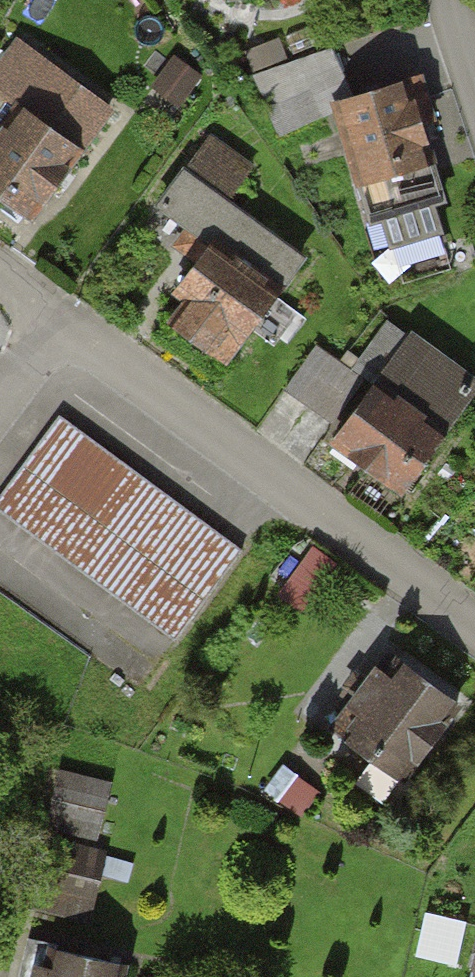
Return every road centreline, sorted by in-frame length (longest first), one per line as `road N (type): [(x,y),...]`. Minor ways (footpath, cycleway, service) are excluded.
road 1 (residential): [(474,623),(57,316)]

